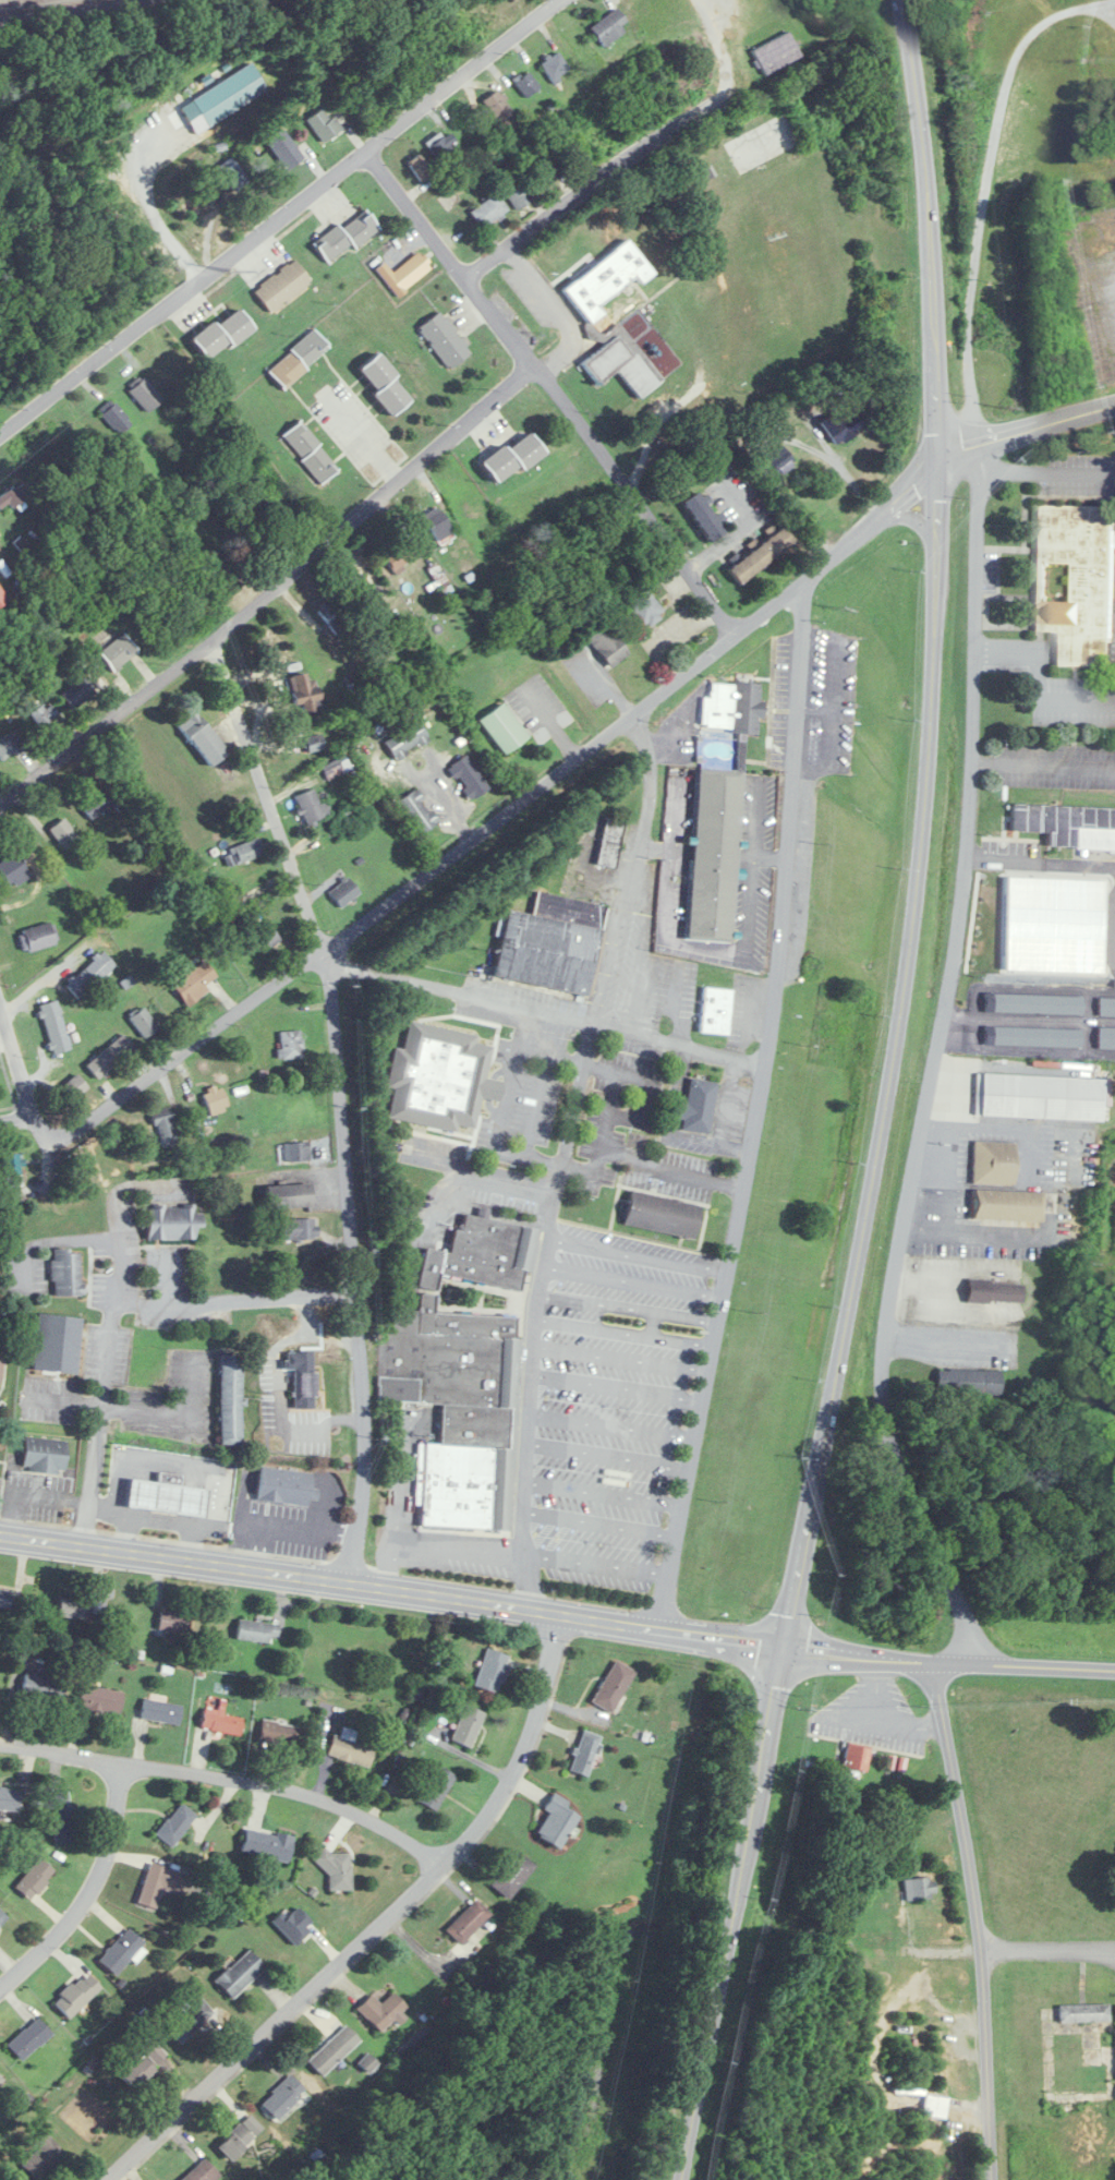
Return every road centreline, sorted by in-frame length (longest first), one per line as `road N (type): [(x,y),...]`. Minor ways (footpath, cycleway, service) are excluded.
road 1 (trunk): [(682,2179),(883,1116),(928,794),(940,462),(931,239),(901,0)]
road 2 (residential): [(977,1663),(906,1469),(889,1396),(887,1336),(895,1261),(959,942),(974,751),(979,444)]
road 3 (residential): [(32,1117),(52,1137),(66,1135),(325,953),(737,636),(940,462)]
road 4 (residential): [(660,1628),(765,1063),(808,579)]
road 5 (residential): [(350,1587),(365,1426),(325,953),(215,637)]
road 6 (residential): [(523,1610),(536,1313),(643,781),(635,713)]
road 7 (tertiary): [(783,1646),(0,1536)]
road 8 (residential): [(107,2179),(445,1866),(495,1807),(526,1745),(560,1615)]
road 9 (residential): [(0,435),(559,0)]
road 10 (residential): [(0,809),(533,368)]
road 11 (residential): [(367,149),(737,636)]
road 12 (residential): [(991,2179),(979,1934),(933,1662)]
road 13 (residential): [(0,1741),(256,1779),(343,1805),(445,1866)]
road 14 (residential): [(466,279),(735,80)]
road 15 (tertiary): [(1114,1671),(783,1646)]
road 16 (residential): [(59,389),(230,625)]
road 17 (residential): [(0,1991),(76,1913),(110,1847),(130,1759)]
road 18 (residential): [(84,1549),(110,1328)]
road 19 (residential): [(353,1290),(142,1301)]
road 20 (residential): [(940,462),(1114,406)]

